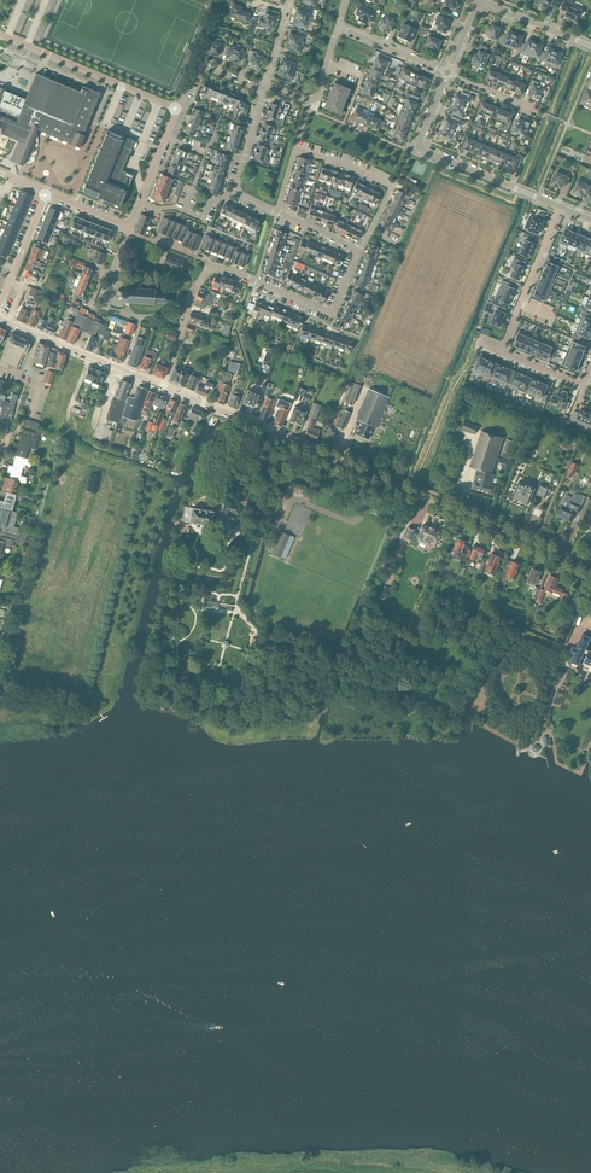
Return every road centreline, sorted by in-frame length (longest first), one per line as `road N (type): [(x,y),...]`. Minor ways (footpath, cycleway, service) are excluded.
road 1 (track): [(90,356),(68,411),(72,454),(121,473),(147,472),(158,488),(103,664),(105,698)]
road 2 (tertiary): [(303,445),(590,566)]
road 3 (track): [(469,723),(487,677),(523,638),(559,651),(590,566)]
road 4 (residential): [(210,270),(331,313),(358,252)]
road 5 (residential): [(178,109),(0,35)]
road 6 (residential): [(358,252),(392,187),(295,149)]
road 7 (tertiary): [(164,386),(0,320)]
road 8 (residential): [(559,207),(500,351)]
road 9 (residential): [(277,212),(236,186),(264,86)]
road 10 (tertiary): [(303,445),(164,386)]
road 11 (unclassified): [(559,207),(421,149)]
road 12 (residential): [(264,86),(315,99),(338,26)]
road 13 (residential): [(178,109),(129,227)]
road 14 (residential): [(164,386),(194,291),(210,270)]

